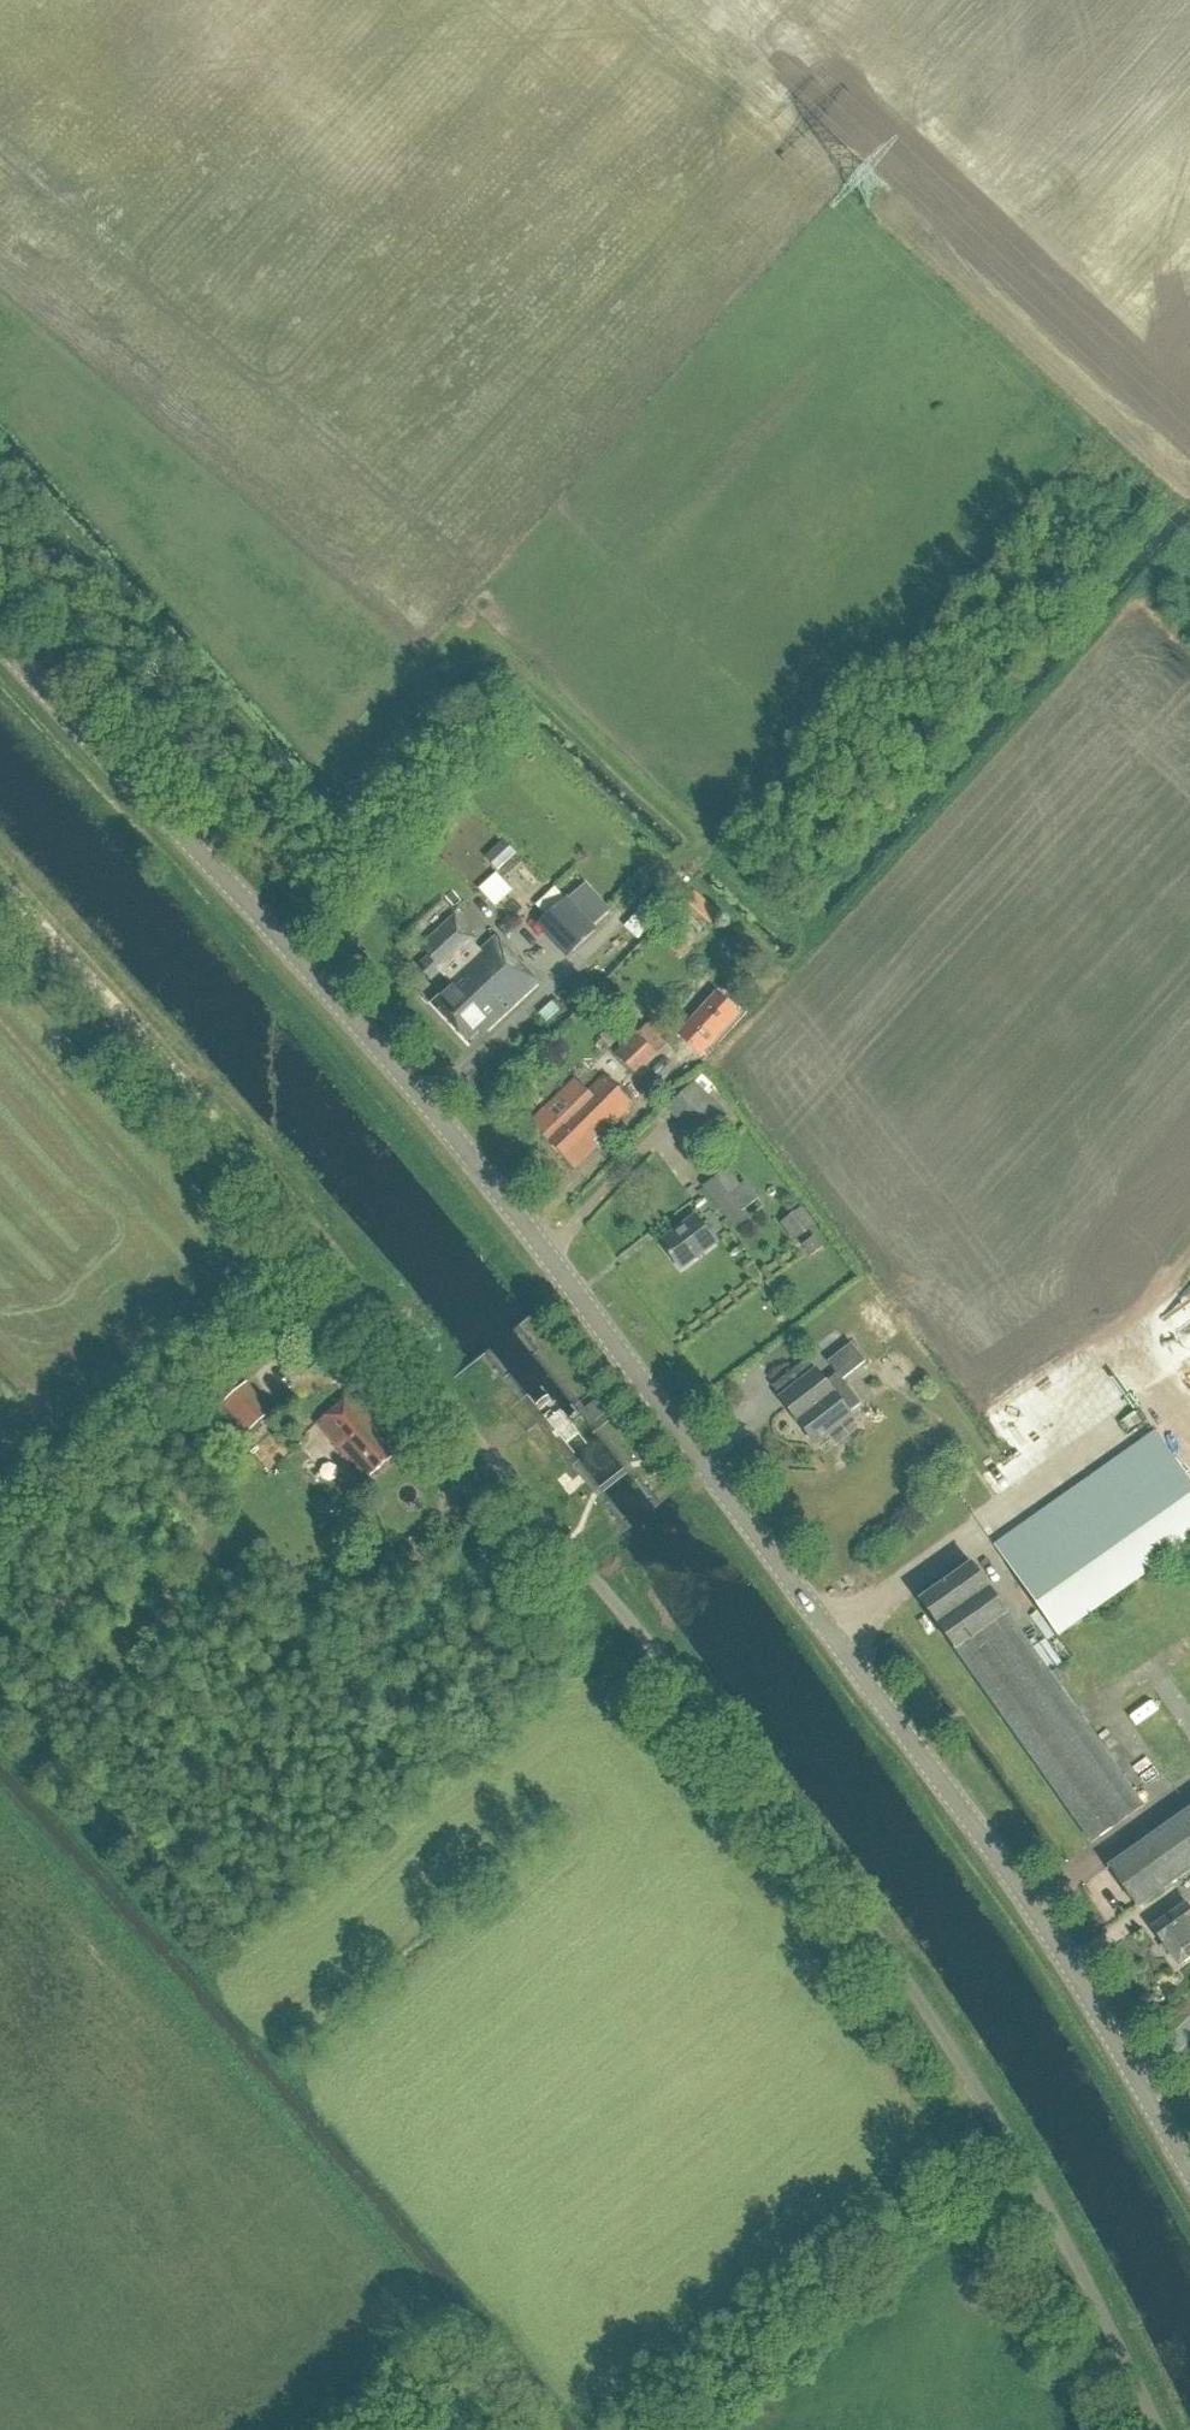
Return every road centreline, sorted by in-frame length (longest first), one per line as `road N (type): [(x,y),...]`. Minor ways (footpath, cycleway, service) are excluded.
road 1 (tertiary): [(1189,2169),(1047,1923),(505,1192),(412,1079),(0,633)]
road 2 (unclassified): [(1161,2429),(1053,2214),(838,1881),(739,1748),(326,1265)]
road 3 (track): [(0,888),(326,1265)]

